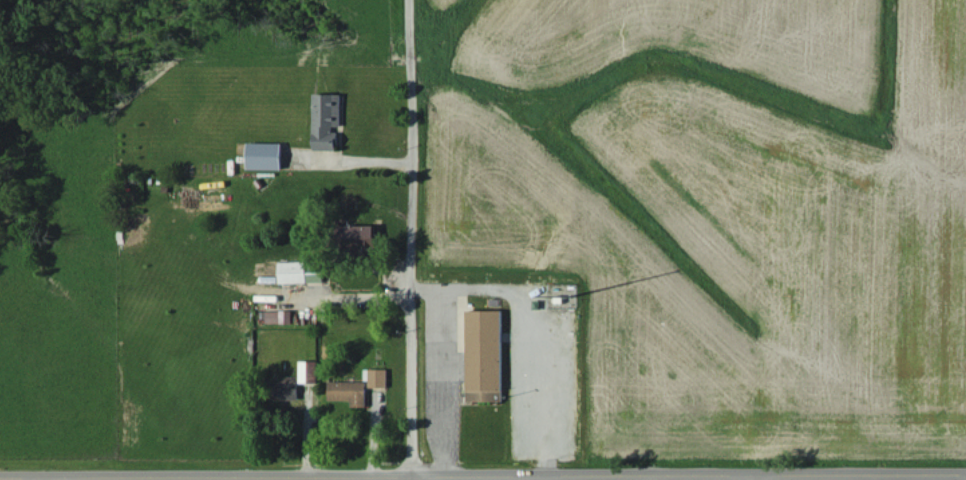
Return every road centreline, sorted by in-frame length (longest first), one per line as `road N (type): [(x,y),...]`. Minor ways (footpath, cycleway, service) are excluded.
road 1 (residential): [(965,474),(113,479)]
road 2 (residential): [(409,476),(409,0)]

